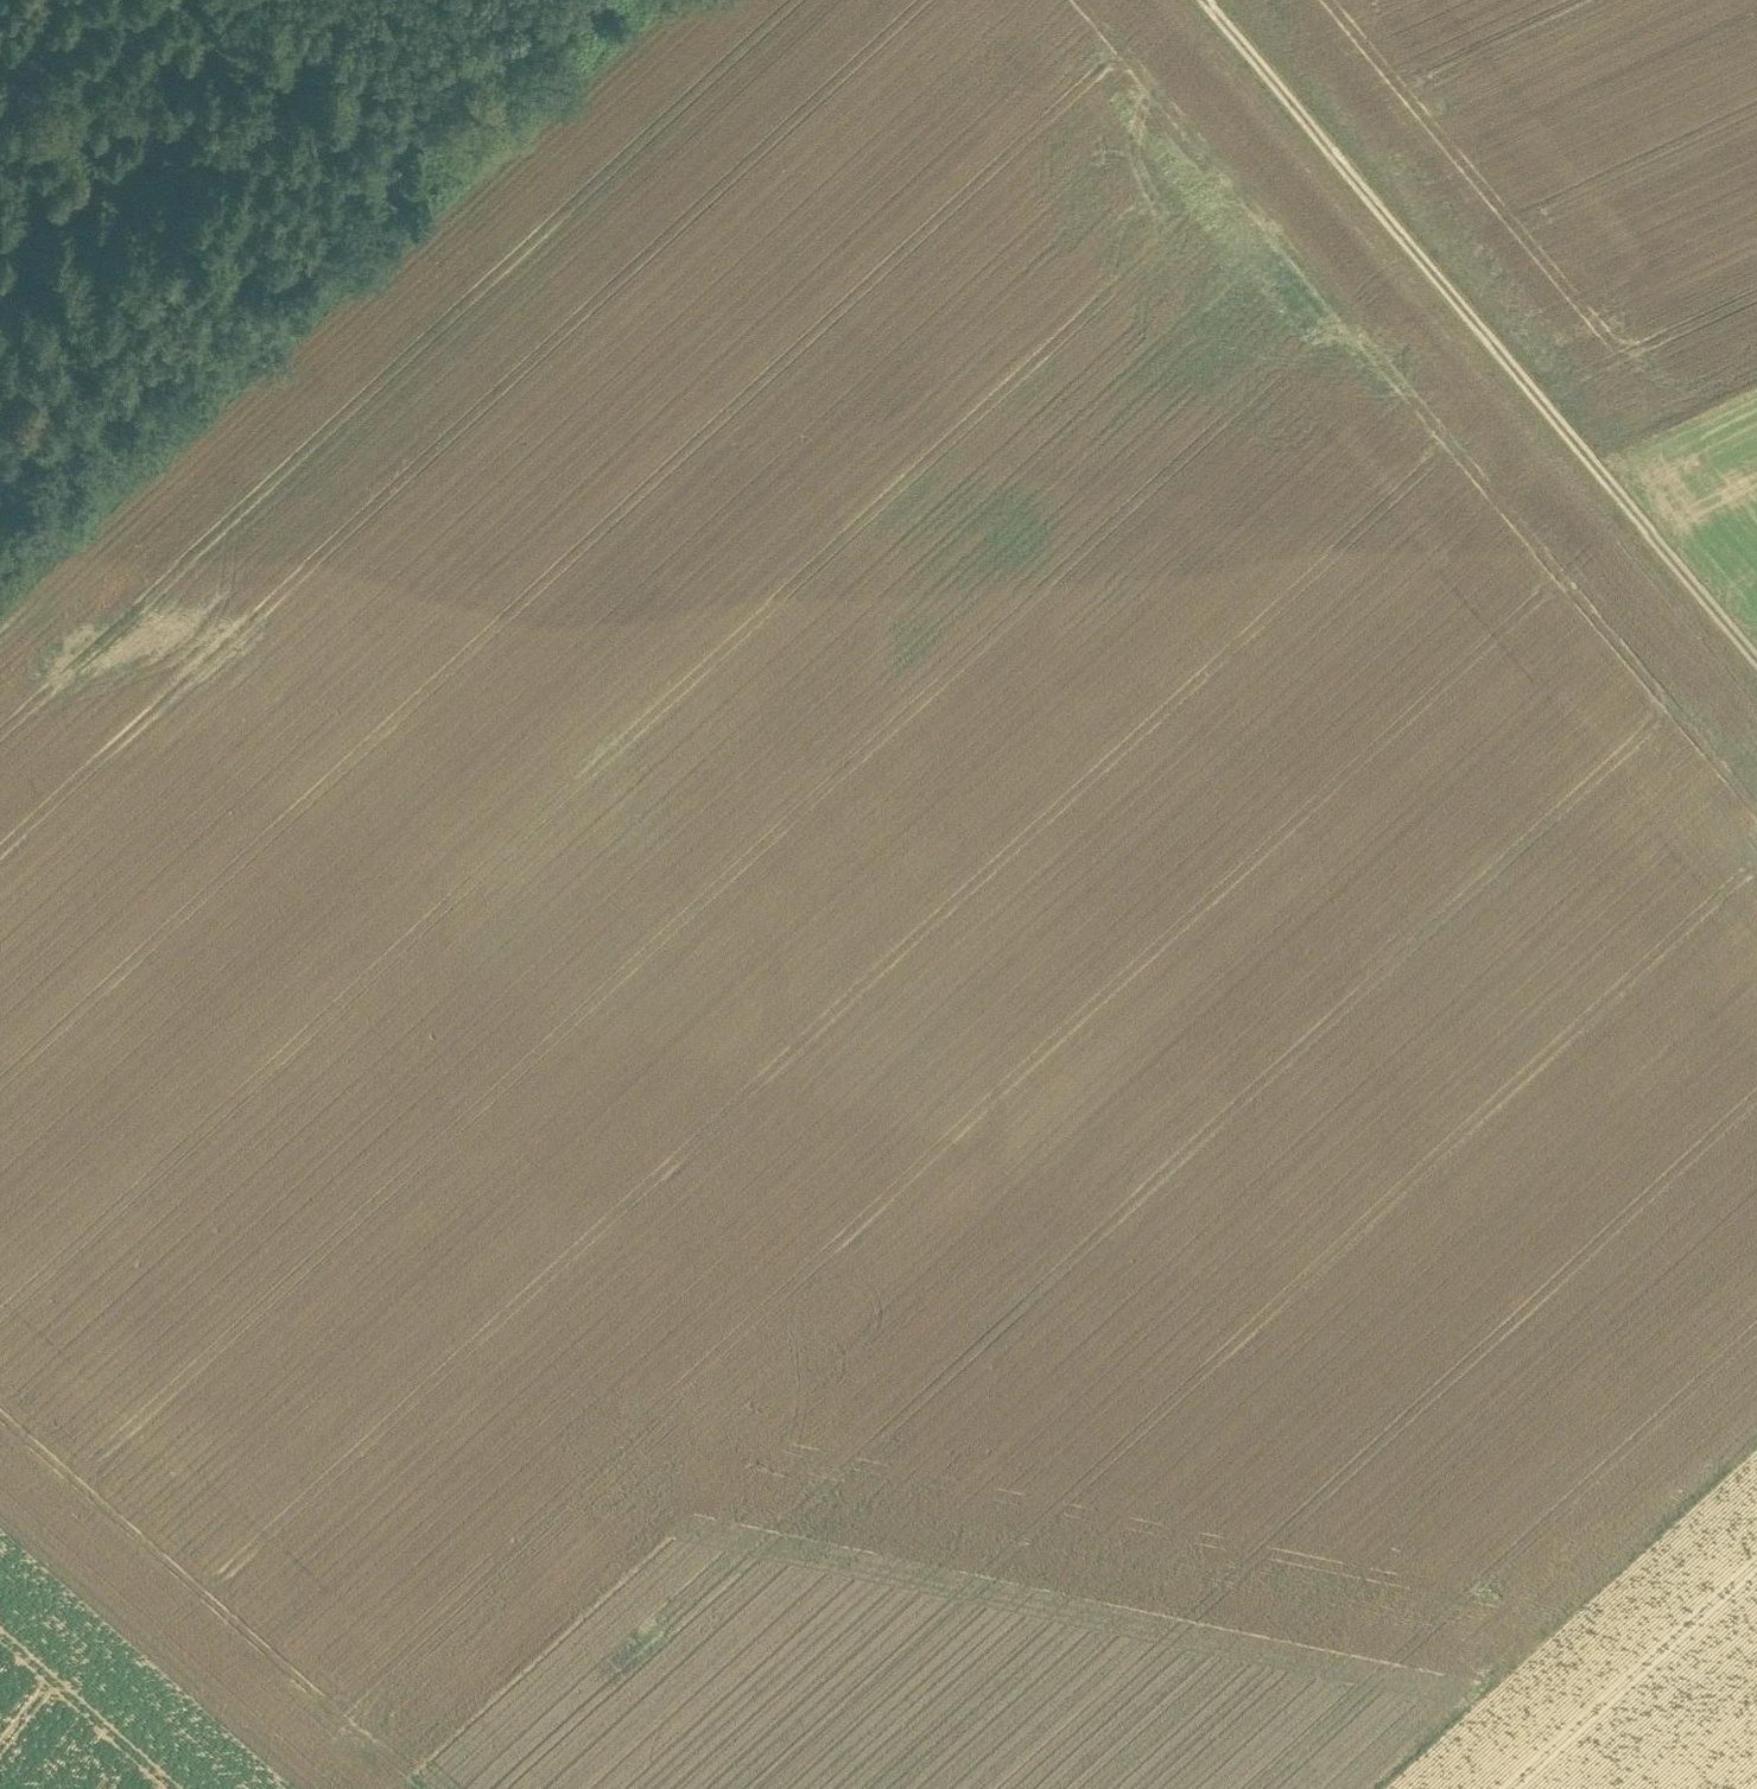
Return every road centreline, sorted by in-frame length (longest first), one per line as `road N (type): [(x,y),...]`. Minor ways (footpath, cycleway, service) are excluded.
road 1 (track): [(1204,0),(1756,662)]

